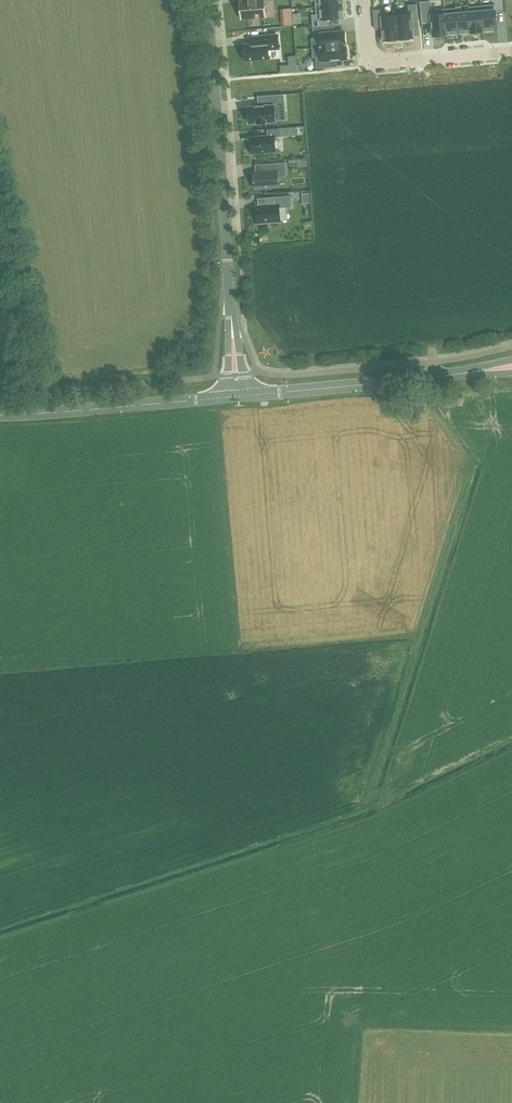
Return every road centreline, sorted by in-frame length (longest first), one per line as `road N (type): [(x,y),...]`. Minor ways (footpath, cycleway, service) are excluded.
road 1 (tertiary): [(235,397),(207,0)]
road 2 (secondary): [(235,397),(511,364)]
road 3 (secondary): [(235,397),(0,415)]
road 4 (residential): [(363,0),(368,51),(385,63),(511,51)]

